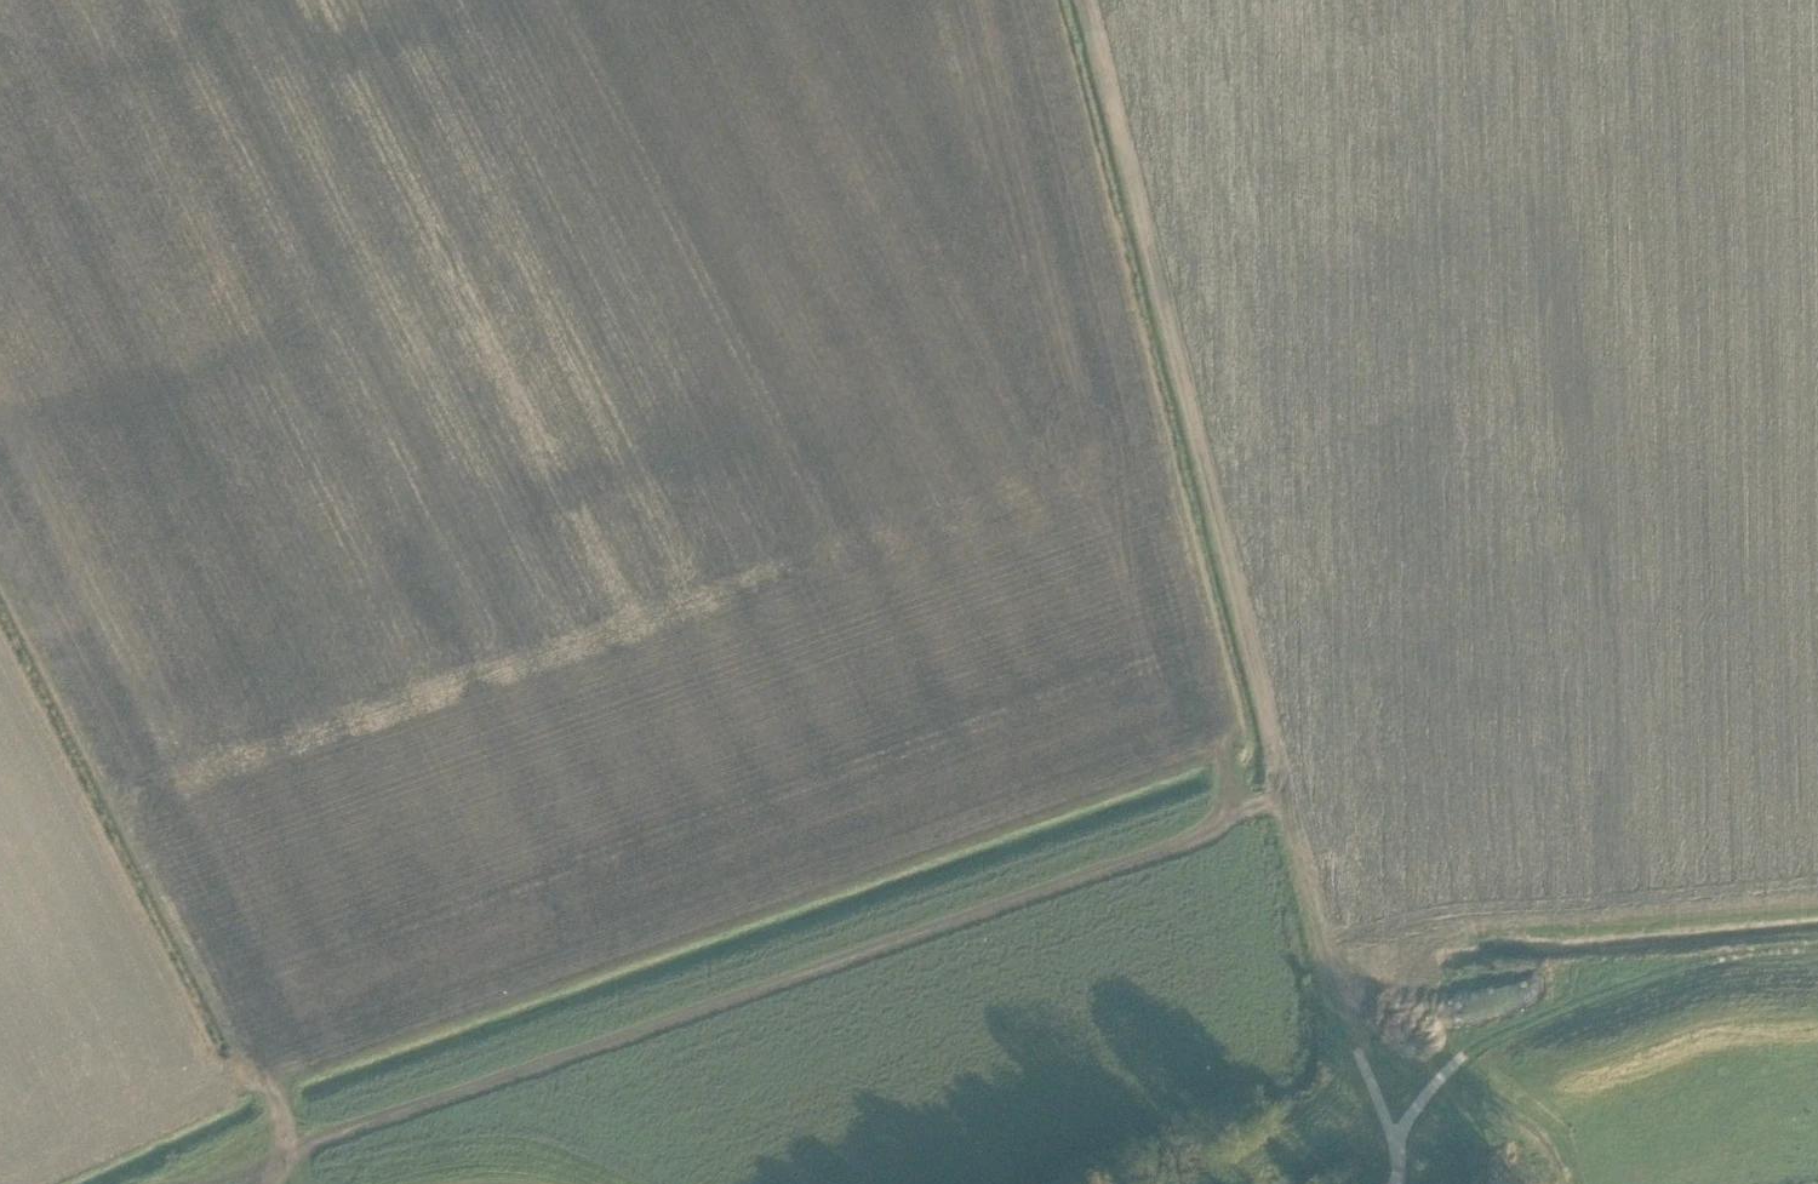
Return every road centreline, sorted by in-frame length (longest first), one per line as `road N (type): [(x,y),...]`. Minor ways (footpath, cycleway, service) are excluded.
road 1 (track): [(1297,764),(1294,789),(1219,826),(337,1139),(283,1183)]
road 2 (track): [(1396,1183),(1408,1125),(1482,1050),(1713,964),(1817,952)]
road 3 (track): [(1538,1026),(1574,980),(1573,917),(1593,864)]

